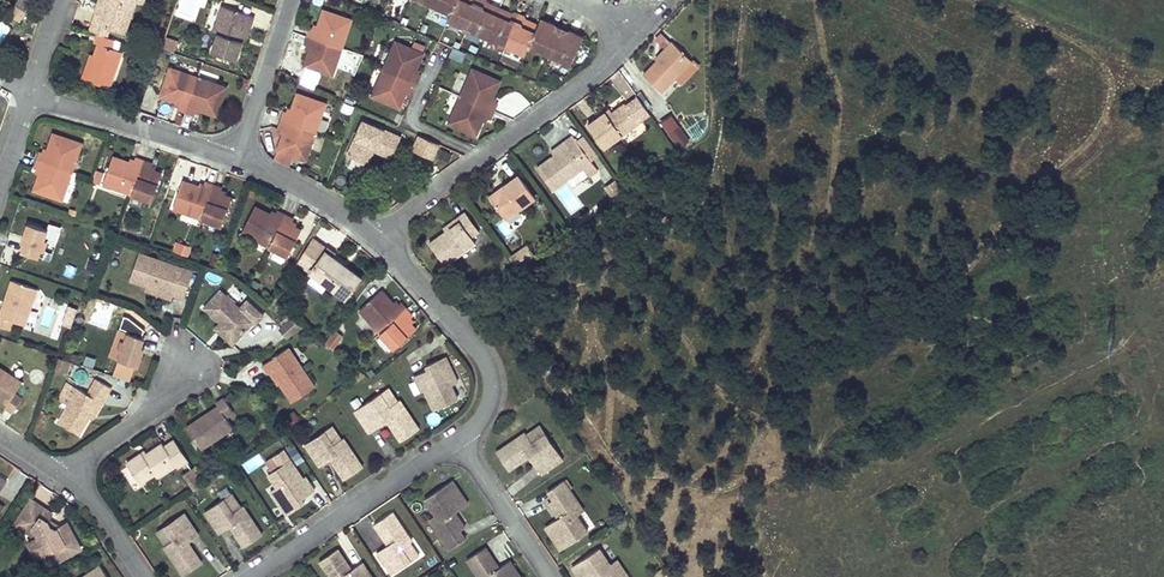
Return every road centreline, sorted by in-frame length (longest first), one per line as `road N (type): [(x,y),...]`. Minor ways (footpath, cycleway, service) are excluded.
road 1 (residential): [(370,237),(610,58),(636,27)]
road 2 (residential): [(457,438),(488,382),(486,358),(370,237)]
road 3 (residential): [(252,576),(457,438)]
road 4 (residential): [(240,157),(133,119),(28,94)]
road 5 (residential): [(63,475),(180,385),(195,346)]
road 6 (residential): [(549,576),(457,438)]
road 7 (residential): [(240,157),(290,0)]
road 8 (residential): [(370,237),(291,178),(240,157)]
road 9 (residential): [(63,475),(90,493),(146,576)]

